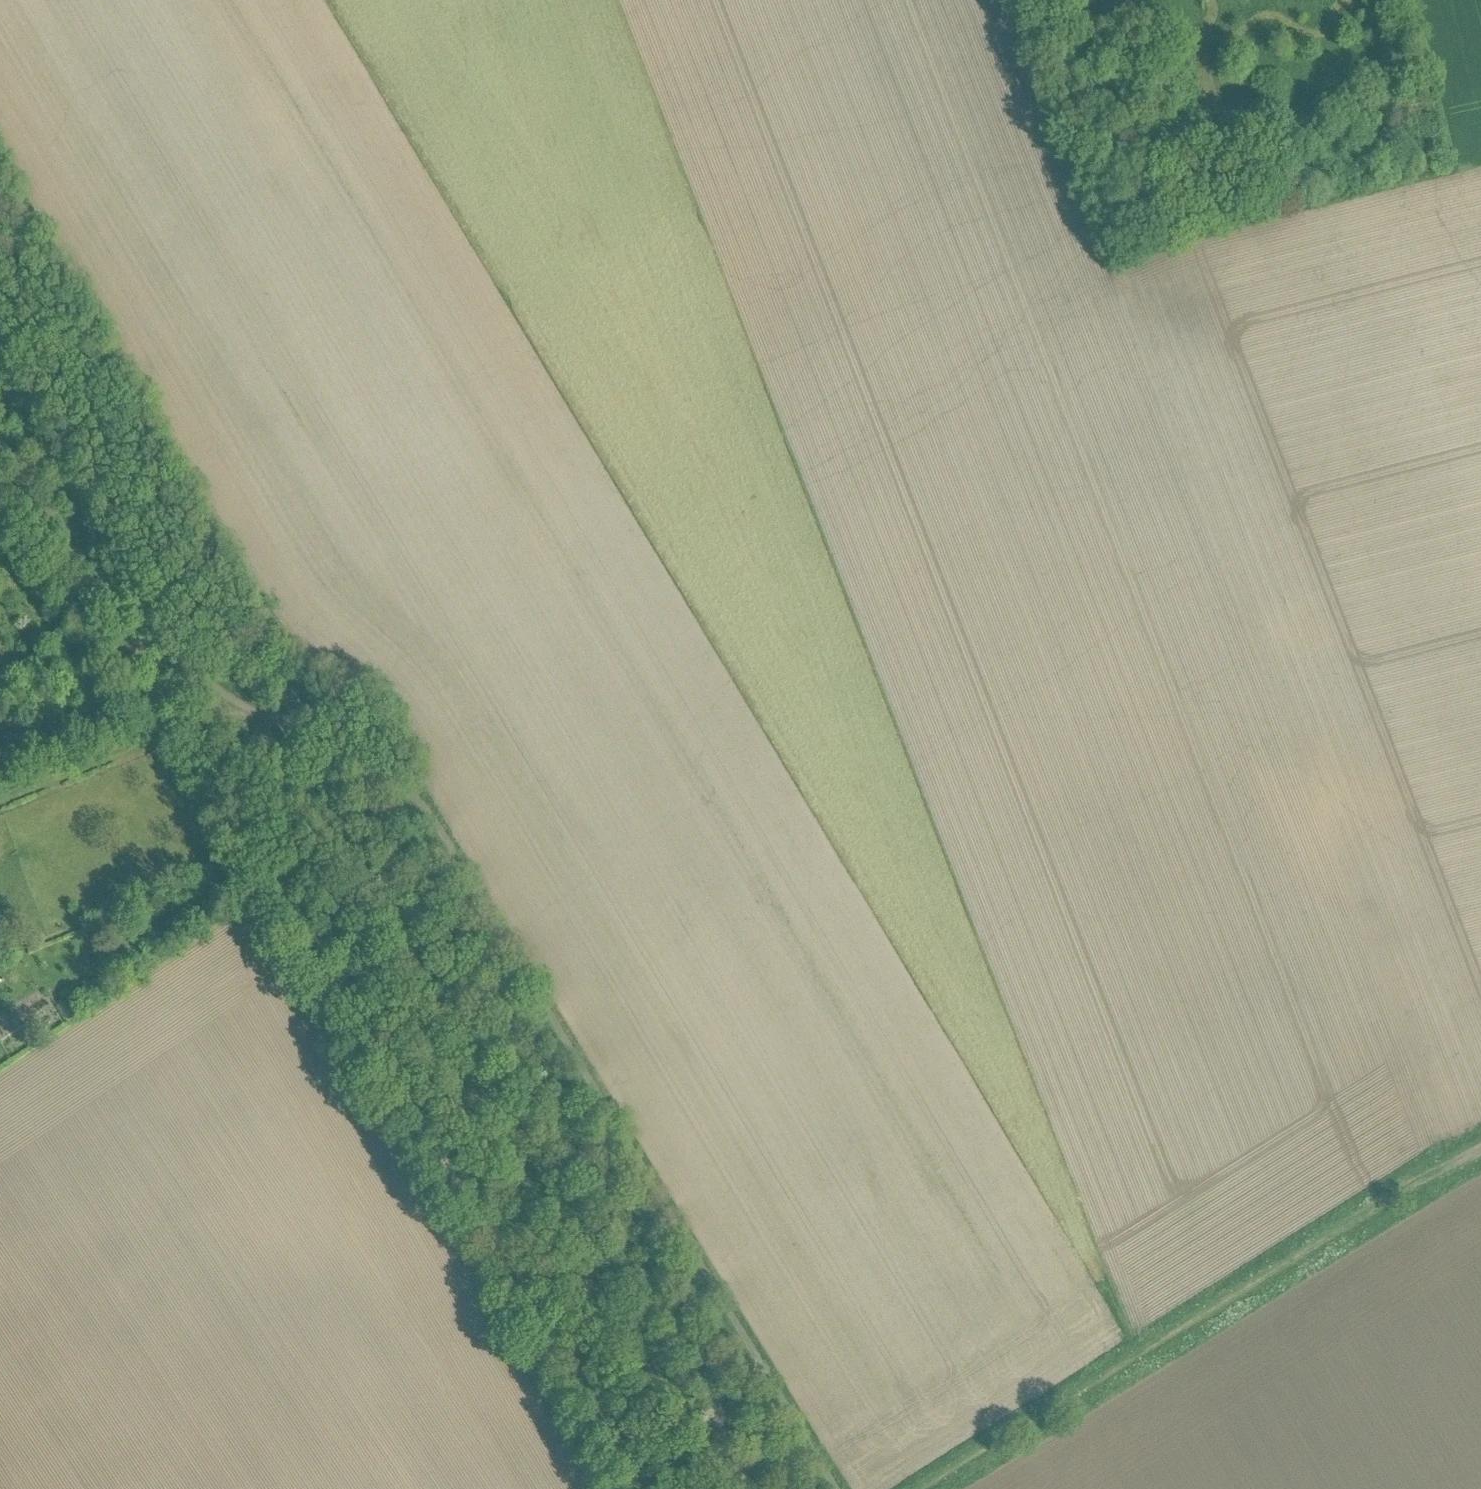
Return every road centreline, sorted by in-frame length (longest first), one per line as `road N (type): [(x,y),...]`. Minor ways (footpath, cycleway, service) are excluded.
road 1 (track): [(0,421),(643,1488)]
road 2 (track): [(251,710),(731,1488)]

